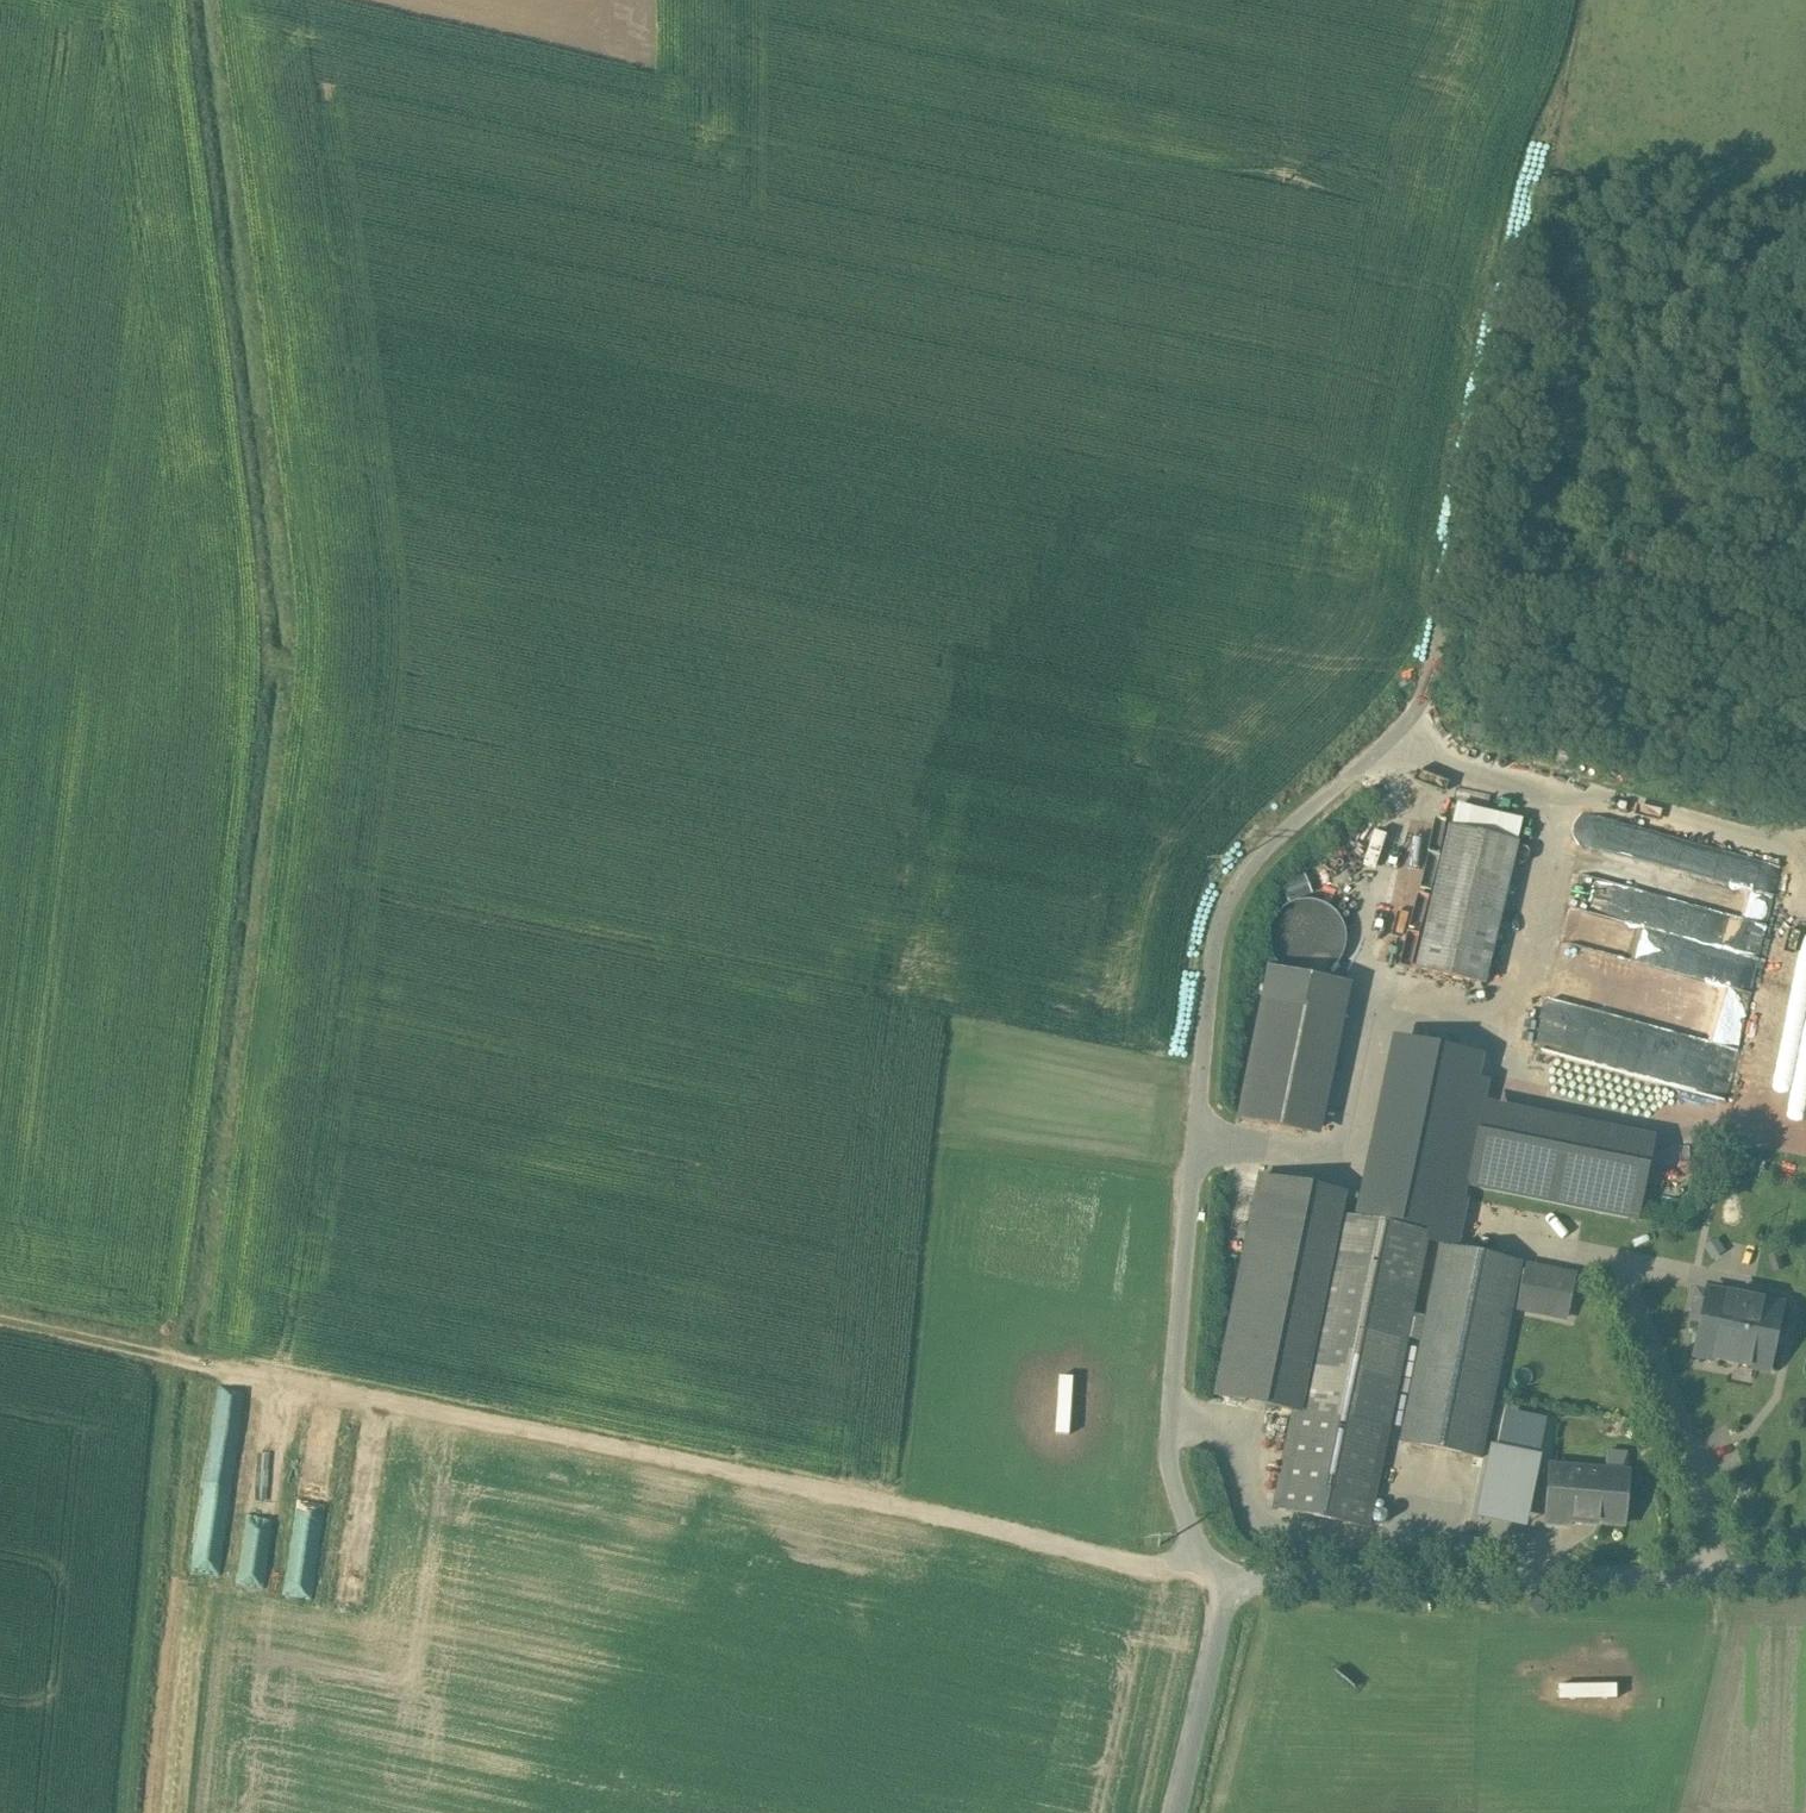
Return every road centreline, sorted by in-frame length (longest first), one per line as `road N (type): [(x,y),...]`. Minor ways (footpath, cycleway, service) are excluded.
road 1 (track): [(0,1320),(775,1474),(1150,1565),(1202,1552)]
road 2 (unclassified): [(1225,1581),(1197,1544),(1170,1431),(1225,908),(1256,860),(1428,701)]
road 3 (unclassified): [(1225,1581),(1805,1580)]
road 4 (unclassified): [(1171,1812),(1225,1581)]

